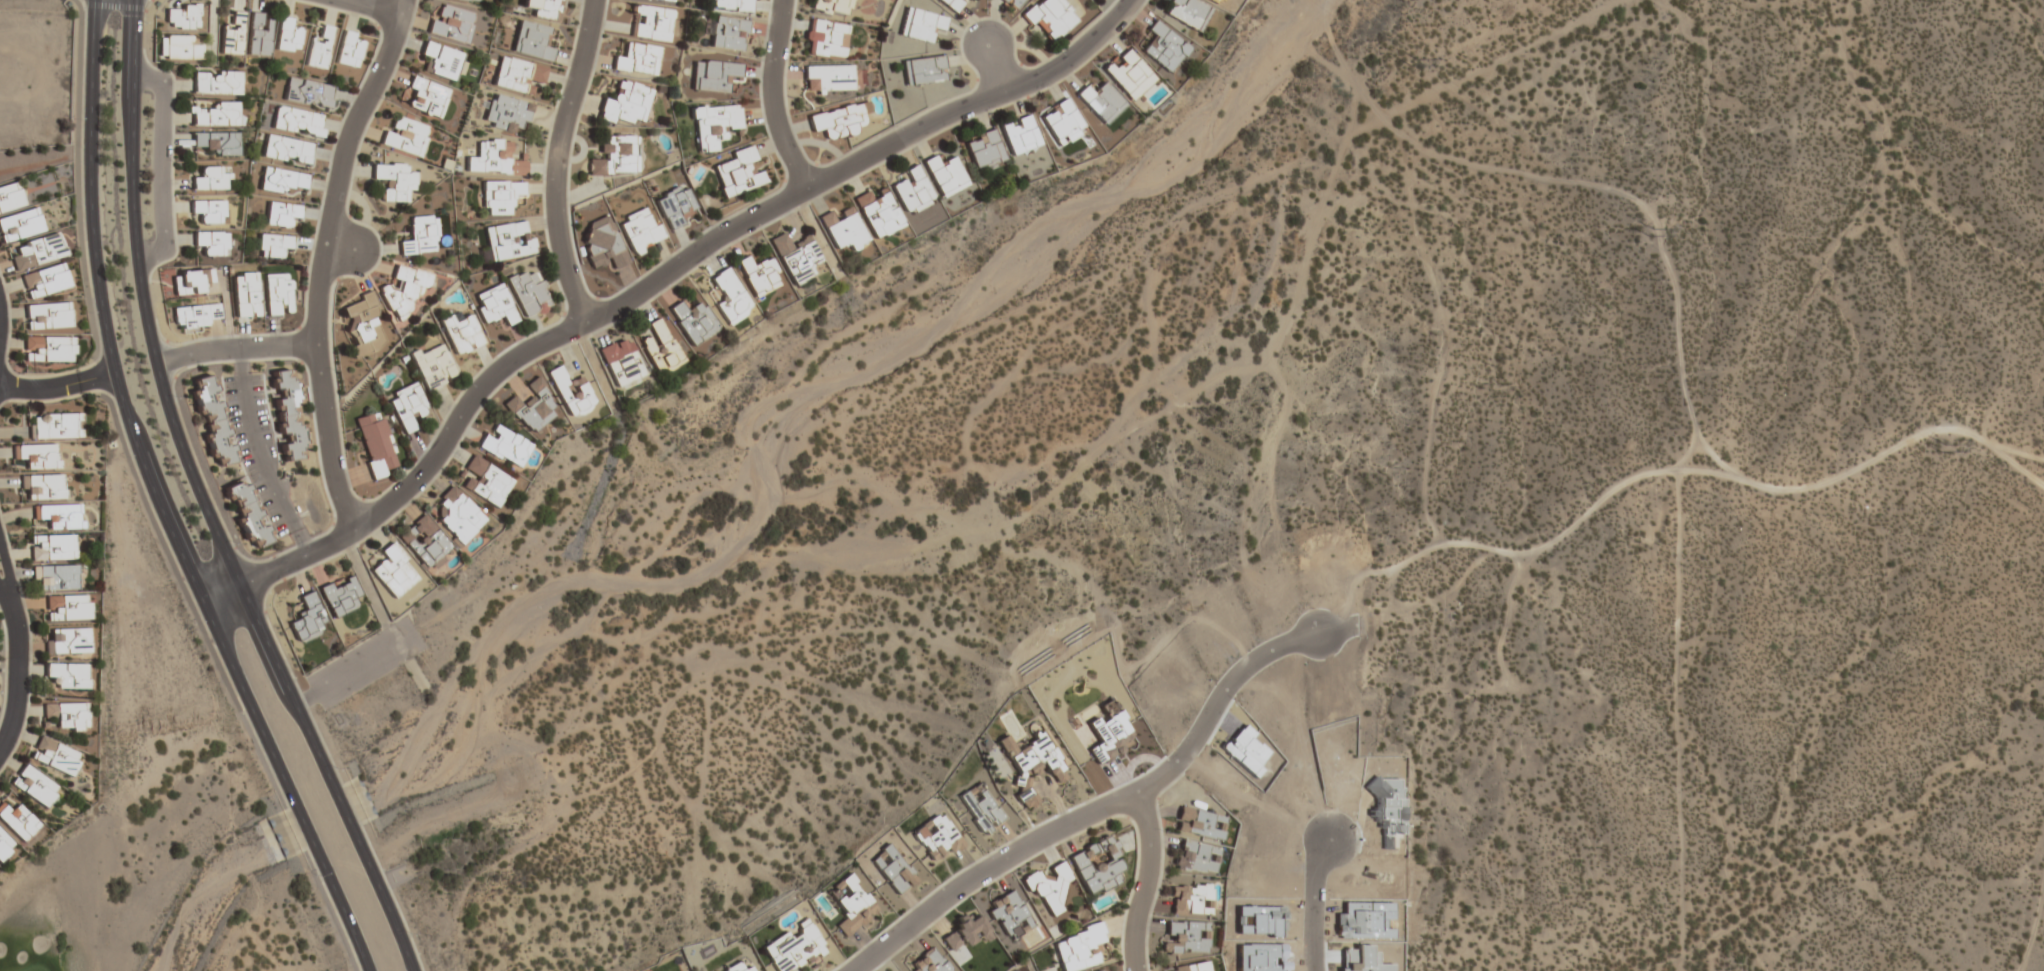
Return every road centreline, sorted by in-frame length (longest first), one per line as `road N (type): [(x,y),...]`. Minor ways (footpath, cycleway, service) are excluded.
road 1 (residential): [(202,603),(354,530),(411,484),(480,387),(543,343),(660,284),(716,240),(805,192),(962,109),(1053,73),(1131,0)]
road 2 (secondary): [(413,970),(200,496),(159,365),(135,200),(135,0)]
road 3 (secondary): [(97,0),(92,199),(116,375),(165,520),(368,970)]
road 4 (track): [(2043,486),(1962,430),(1940,426),(1815,485),(1783,490),(1709,473),(1640,473),(1532,549),(1446,542),(1363,572)]
road 5 (track): [(1376,115),(1441,155),(1614,189),(1637,203),(1665,266),(1691,423),(1743,480)]
road 6 (residential): [(402,0),(339,170),(313,347),(354,530)]
road 7 (track): [(1679,970),(1676,471)]
road 8 (residential): [(861,970),(992,873),(1179,776)]
road 9 (residential): [(594,0),(554,185),(560,246),(586,322)]
road 10 (residential): [(1179,776),(1245,683),(1279,657),(1324,642)]
road 11 (residential): [(784,0),(773,84),(777,124),(805,192)]
road 12 (residential): [(0,574),(18,618),(18,724),(0,758)]
road 13 (residential): [(1135,799),(1150,826),(1152,876),(1139,918),(1139,970)]
road 14 (residential): [(313,347),(228,350),(159,365)]
road 15 (residential): [(1329,970),(1326,896),(1338,849)]

